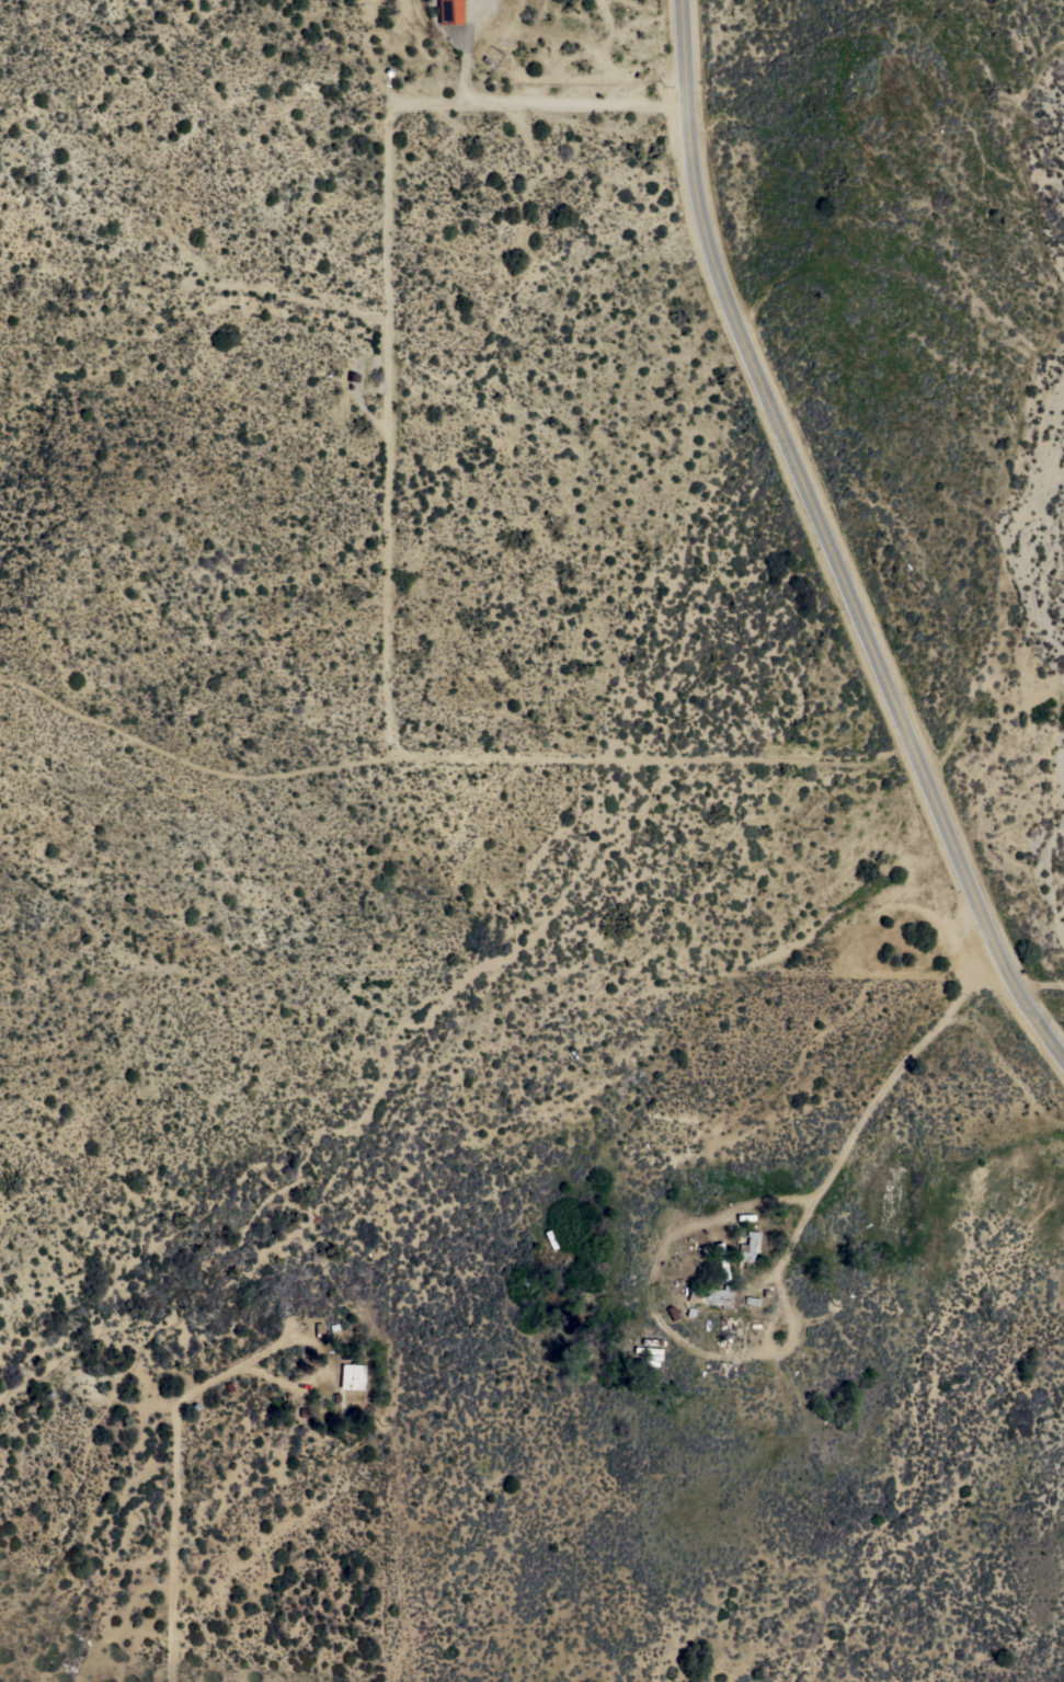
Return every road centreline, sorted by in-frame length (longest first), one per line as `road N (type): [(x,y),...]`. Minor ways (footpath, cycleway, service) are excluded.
road 1 (tertiary): [(679,0),(683,130),(720,278),(1006,965),(1063,1051)]
road 2 (track): [(170,1681),(180,1405),(287,1338)]

